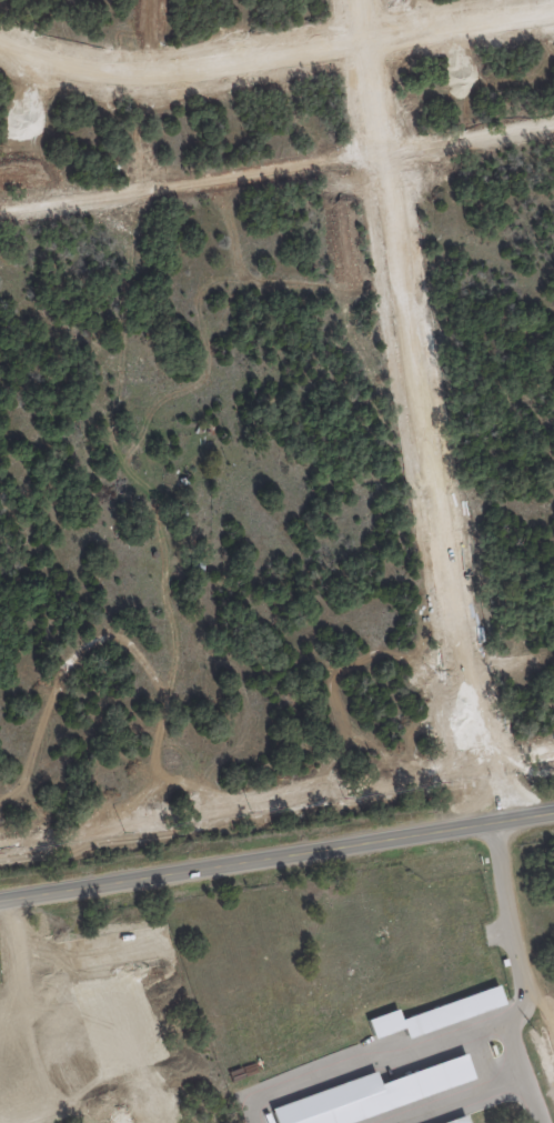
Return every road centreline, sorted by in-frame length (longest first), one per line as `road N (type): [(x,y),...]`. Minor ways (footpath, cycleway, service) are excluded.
road 1 (residential): [(475,729),(361,0)]
road 2 (secondary): [(553,813),(0,903)]
road 3 (residential): [(0,32),(83,57),(141,60),(542,0)]

